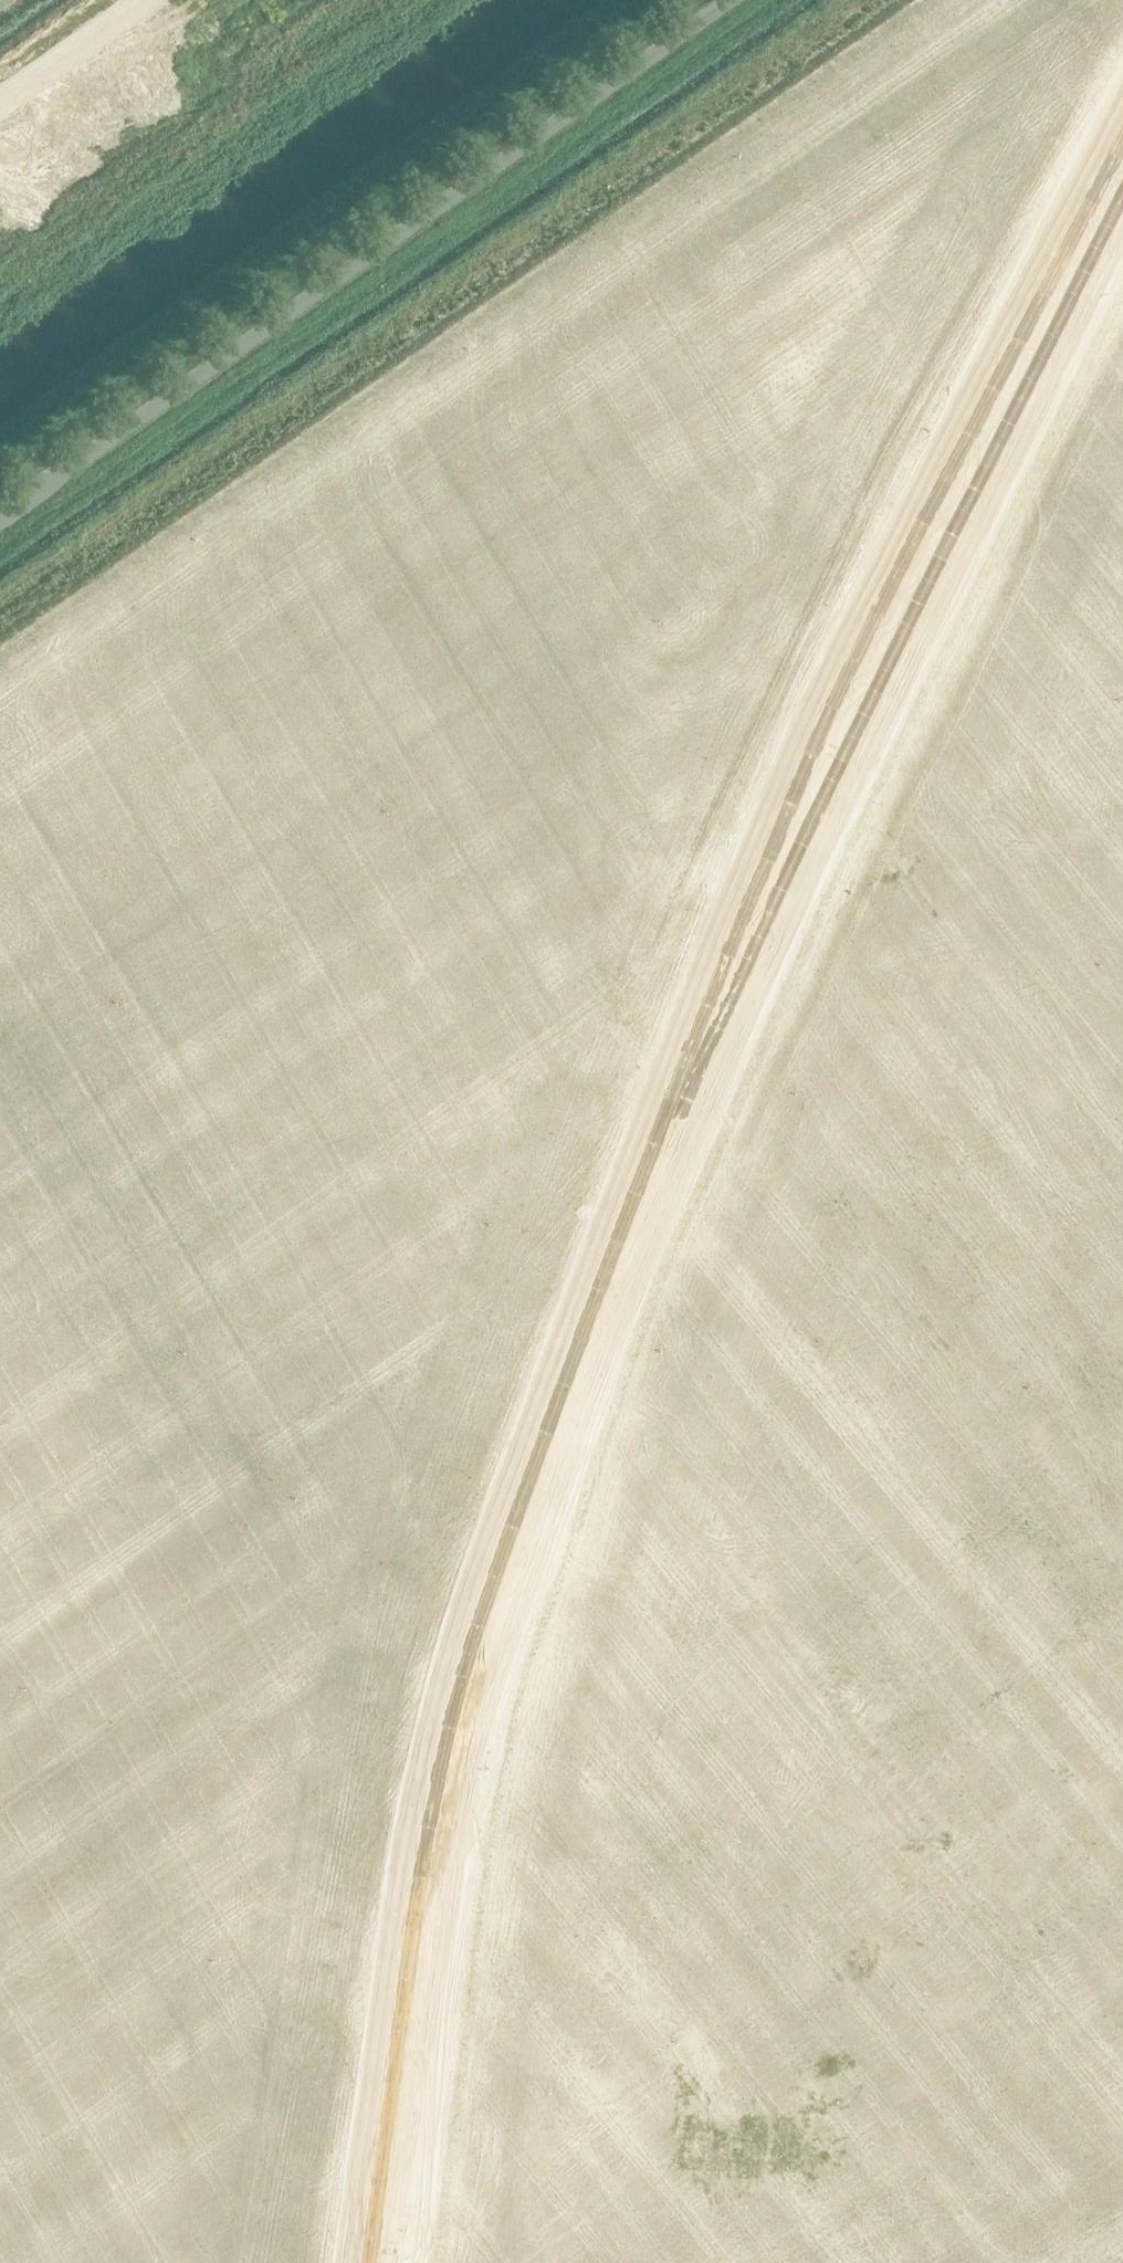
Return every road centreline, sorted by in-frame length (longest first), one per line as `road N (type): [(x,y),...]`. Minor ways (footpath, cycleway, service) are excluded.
road 1 (tertiary): [(0,1439),(1122,956)]

